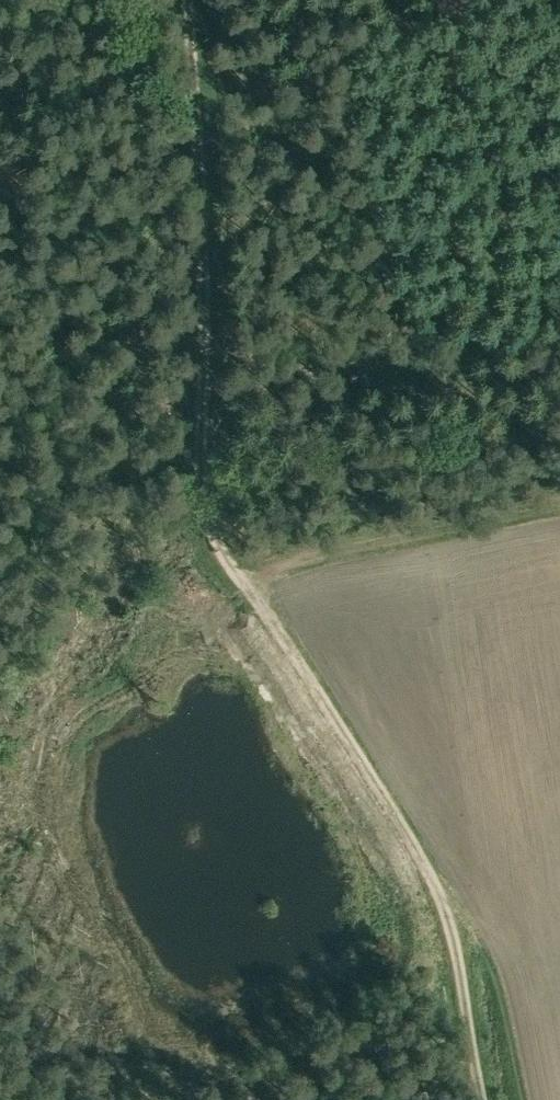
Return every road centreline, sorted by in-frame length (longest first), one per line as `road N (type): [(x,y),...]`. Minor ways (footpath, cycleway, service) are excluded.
road 1 (track): [(480,1099),(456,940),(438,889),(228,561),(198,484),(203,393),(190,0)]
road 2 (track): [(228,561),(266,565),(559,508)]

